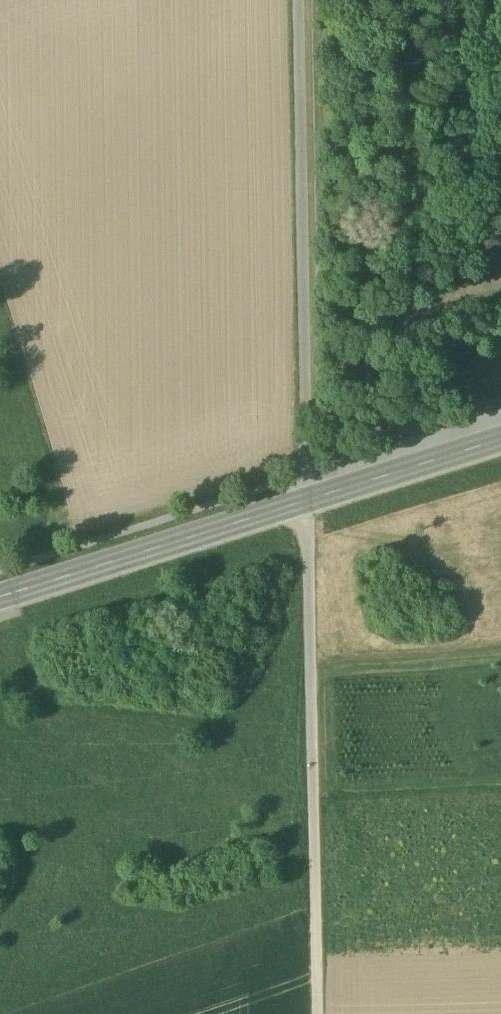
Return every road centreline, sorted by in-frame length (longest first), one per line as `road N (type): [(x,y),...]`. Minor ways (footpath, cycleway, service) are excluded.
road 1 (track): [(316,1013),(301,0)]
road 2 (tertiary): [(0,597),(500,440)]

